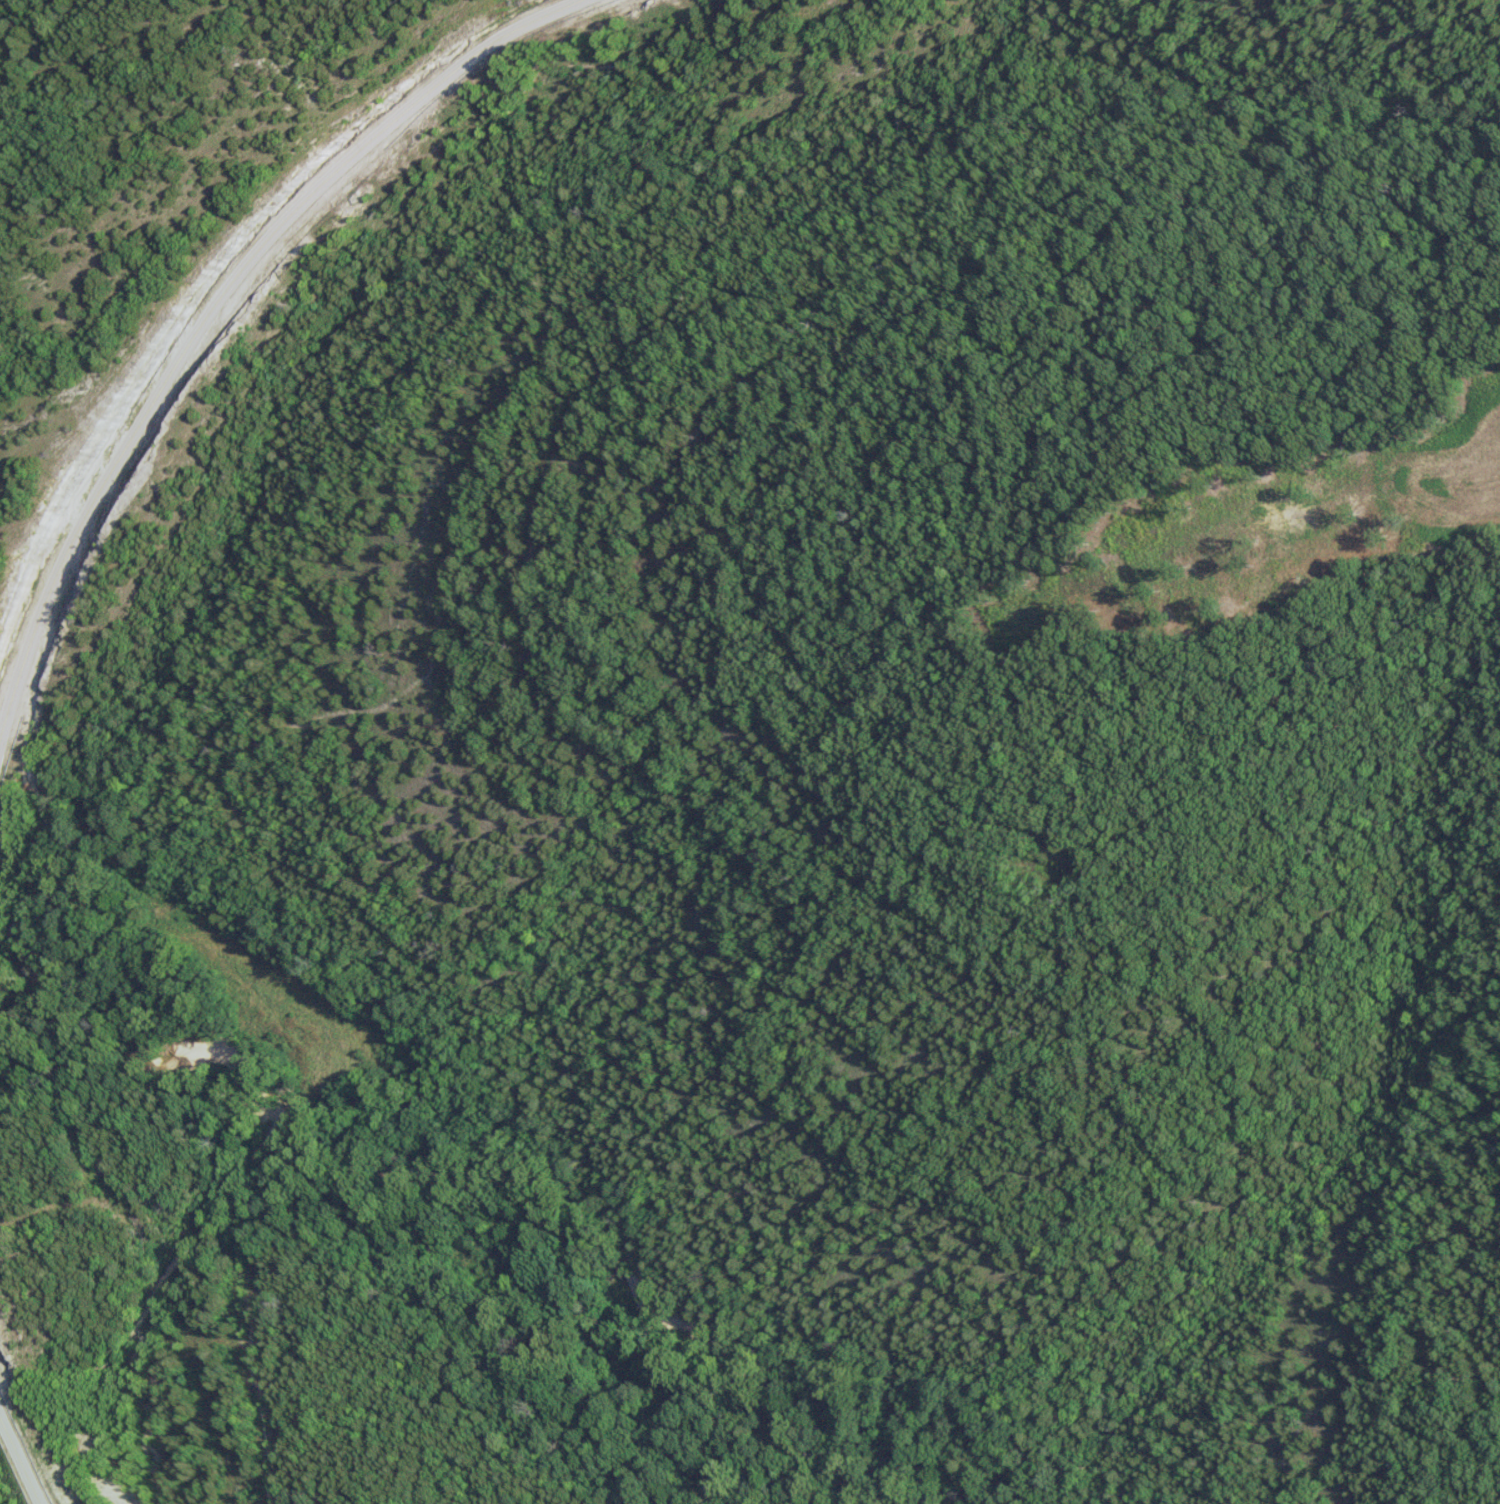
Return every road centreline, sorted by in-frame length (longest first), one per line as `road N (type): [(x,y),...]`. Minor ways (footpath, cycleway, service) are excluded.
road 1 (residential): [(0,743),(15,642),(52,532),(94,457),(211,292),(311,182),(391,114),(578,0)]
road 2 (residential): [(84,1503),(0,1415)]

